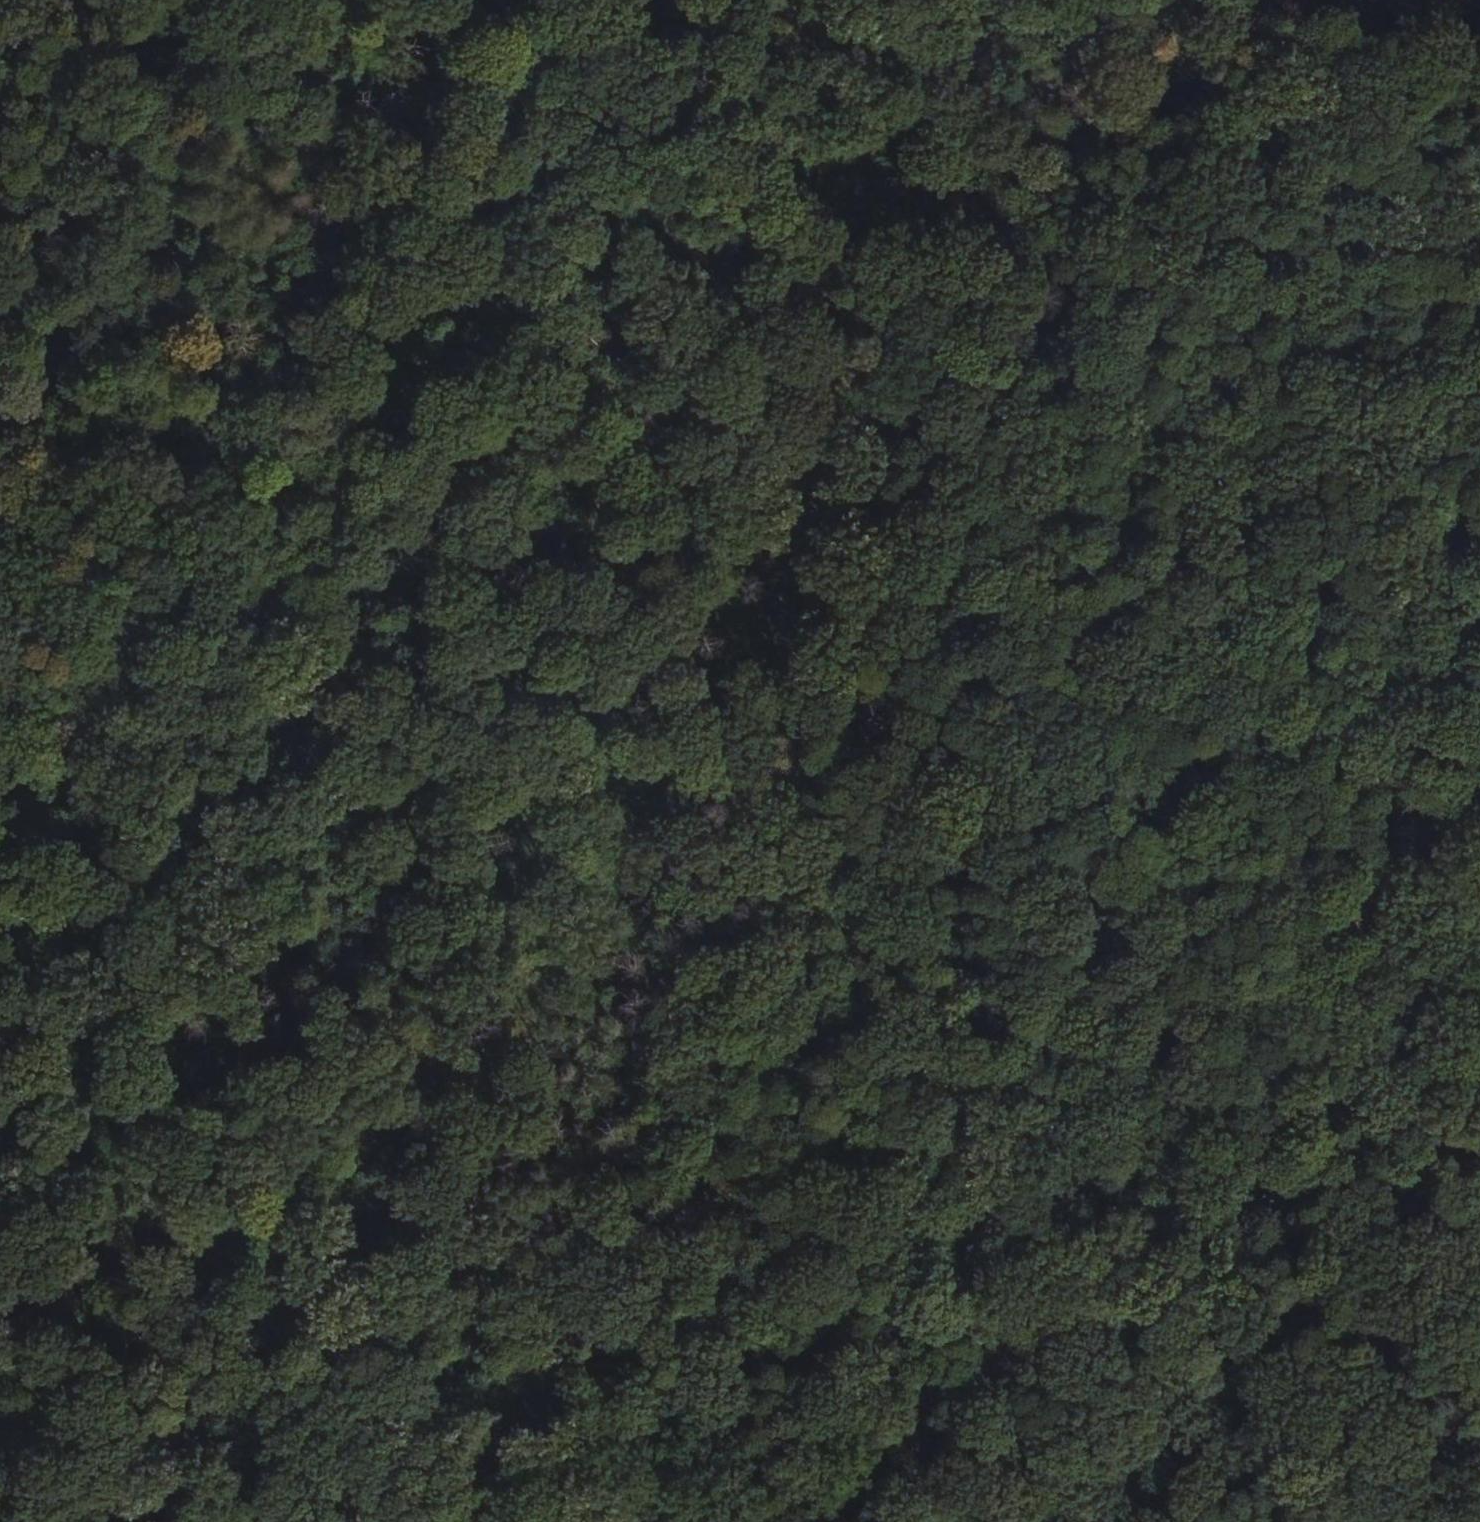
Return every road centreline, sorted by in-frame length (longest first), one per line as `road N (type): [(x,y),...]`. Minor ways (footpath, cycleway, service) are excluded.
road 1 (track): [(429,1521),(489,1485),(998,1302),(1206,1237),(1479,1046)]
road 2 (track): [(1211,0),(1479,202)]

